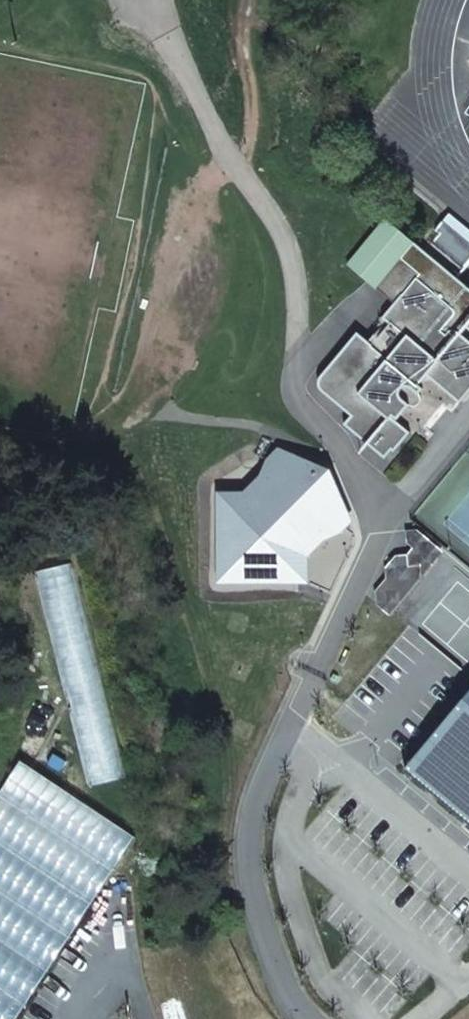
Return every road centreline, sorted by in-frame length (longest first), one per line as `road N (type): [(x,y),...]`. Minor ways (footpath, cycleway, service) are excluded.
road 1 (track): [(238,163),(251,140),(265,0)]

